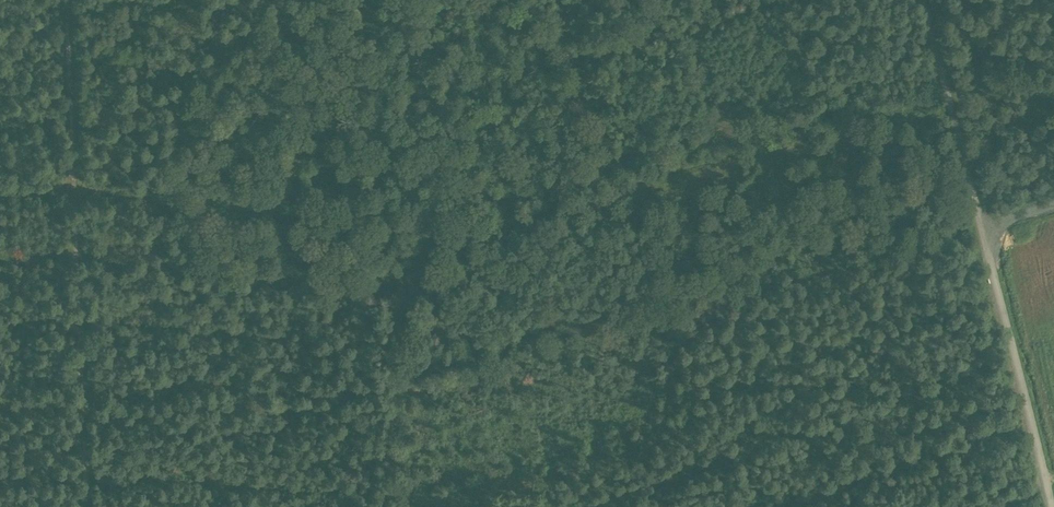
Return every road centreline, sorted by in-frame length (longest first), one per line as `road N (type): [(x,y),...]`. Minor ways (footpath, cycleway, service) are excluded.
road 1 (track): [(1053,506),(924,0)]
road 2 (track): [(67,0),(90,506)]

